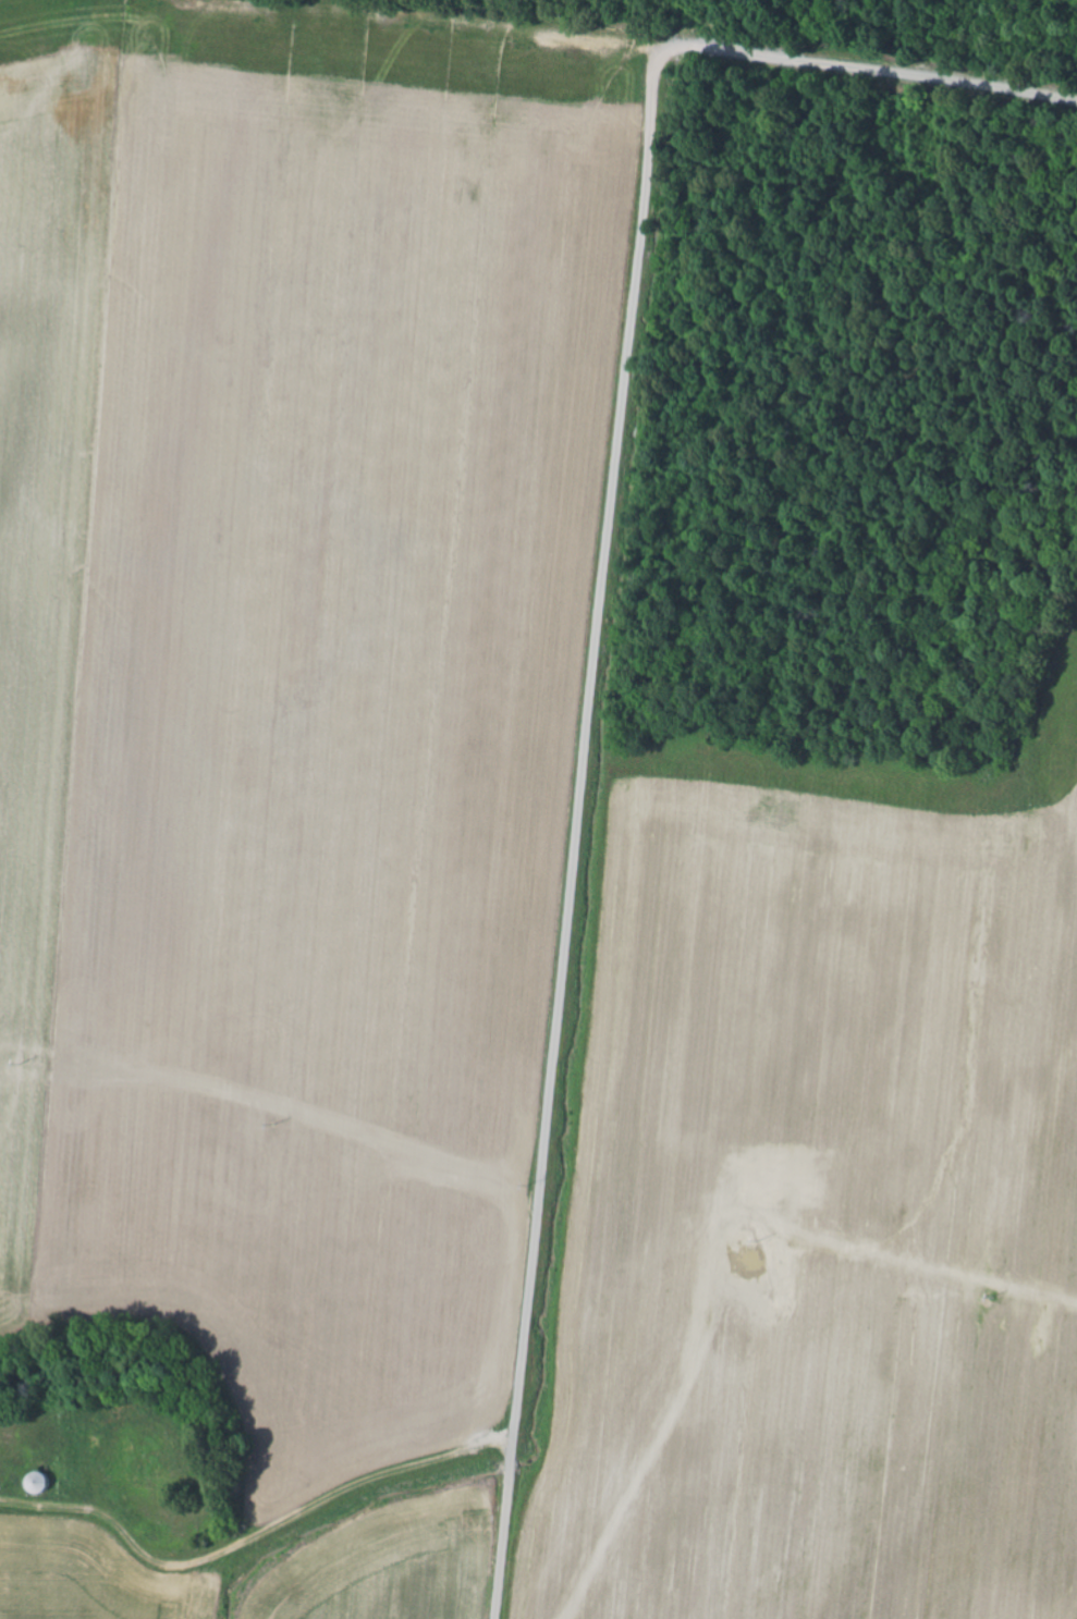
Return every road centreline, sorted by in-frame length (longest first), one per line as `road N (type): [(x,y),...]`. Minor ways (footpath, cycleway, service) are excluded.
road 1 (residential): [(494,1618),(658,52)]
road 2 (residential): [(512,1459),(427,1467),(343,1509),(217,1554),(115,1551),(0,1531)]
road 3 (residential): [(658,52),(898,74),(1076,103)]
road 4 (residential): [(476,0),(658,52)]

